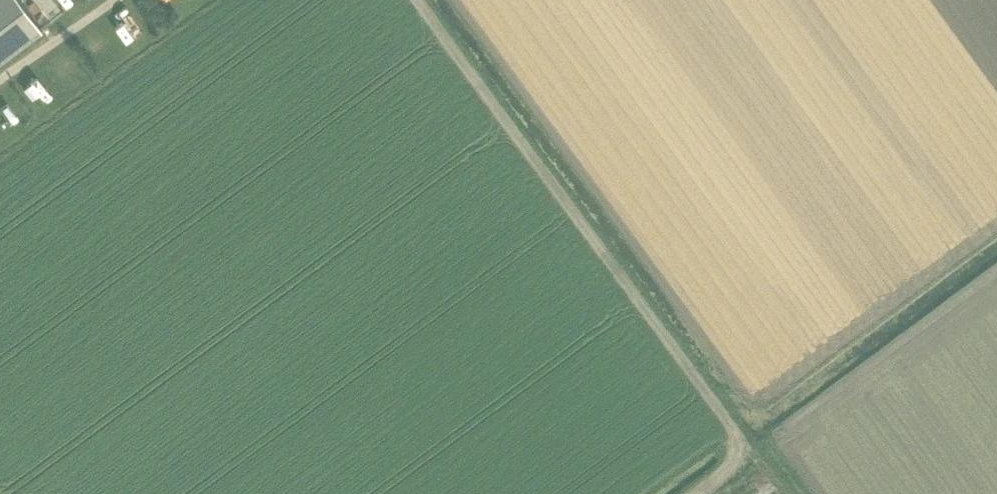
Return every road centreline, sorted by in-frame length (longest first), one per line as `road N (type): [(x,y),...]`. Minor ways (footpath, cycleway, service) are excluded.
road 1 (track): [(115,0),(0,80)]

